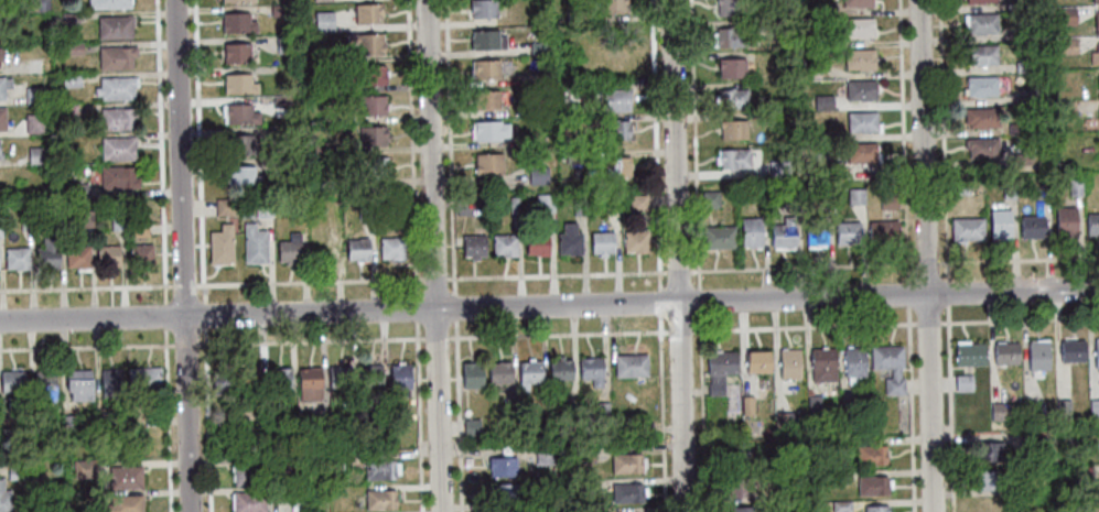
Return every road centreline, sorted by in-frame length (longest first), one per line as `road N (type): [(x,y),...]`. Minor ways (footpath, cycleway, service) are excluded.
road 1 (tertiary): [(1098,289),(0,321)]
road 2 (residential): [(189,511),(174,0)]
road 3 (residential): [(684,511),(670,0)]
road 4 (residential): [(440,511),(426,0)]
road 5 (residential): [(933,511),(919,0)]

